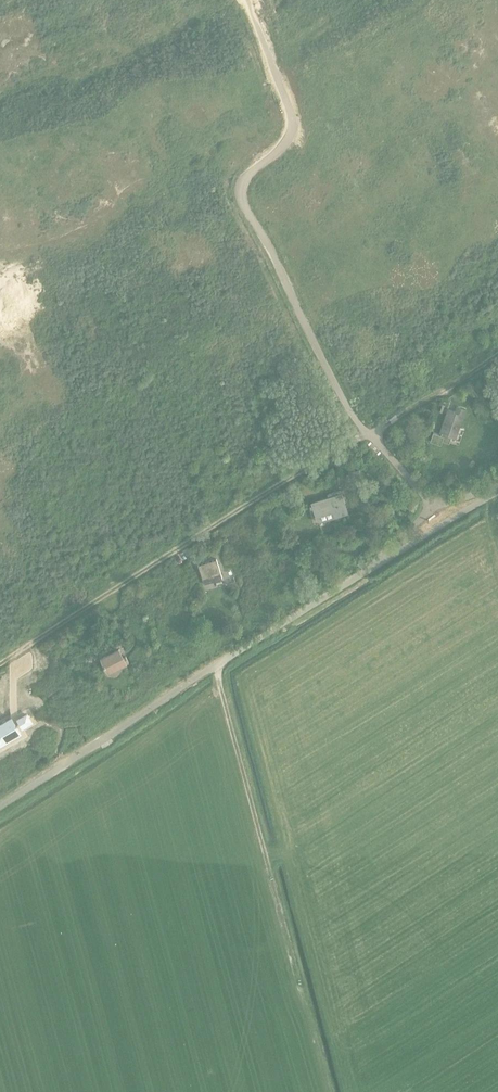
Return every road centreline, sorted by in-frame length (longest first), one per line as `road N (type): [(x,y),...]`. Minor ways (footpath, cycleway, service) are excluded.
road 1 (unclassified): [(0,808),(497,491)]
road 2 (track): [(0,664),(351,442),(471,377),(497,352)]
road 3 (track): [(216,665),(297,973)]

